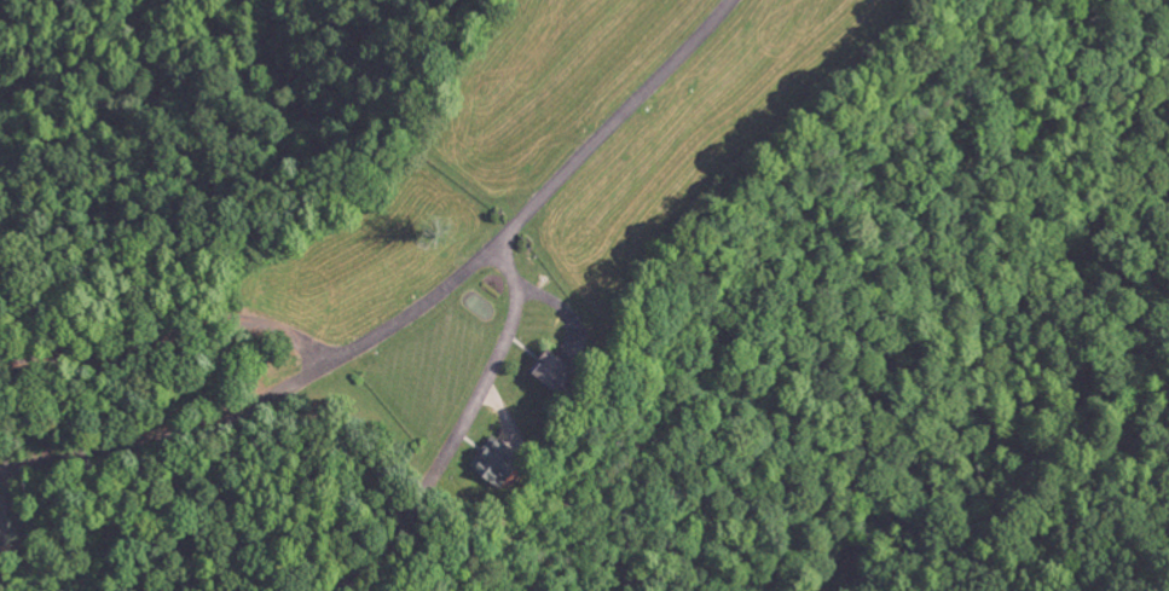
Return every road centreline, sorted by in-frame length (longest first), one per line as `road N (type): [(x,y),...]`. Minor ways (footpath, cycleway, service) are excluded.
road 1 (residential): [(730,0),(499,242),(419,305),(336,354)]
road 2 (residential): [(499,242),(519,284),(516,314),(491,377),(435,485),(397,539),(343,590)]
road 3 (residential): [(336,354),(196,428),(0,466)]
road 4 (residential): [(0,345),(87,352),(253,317),(336,354)]

